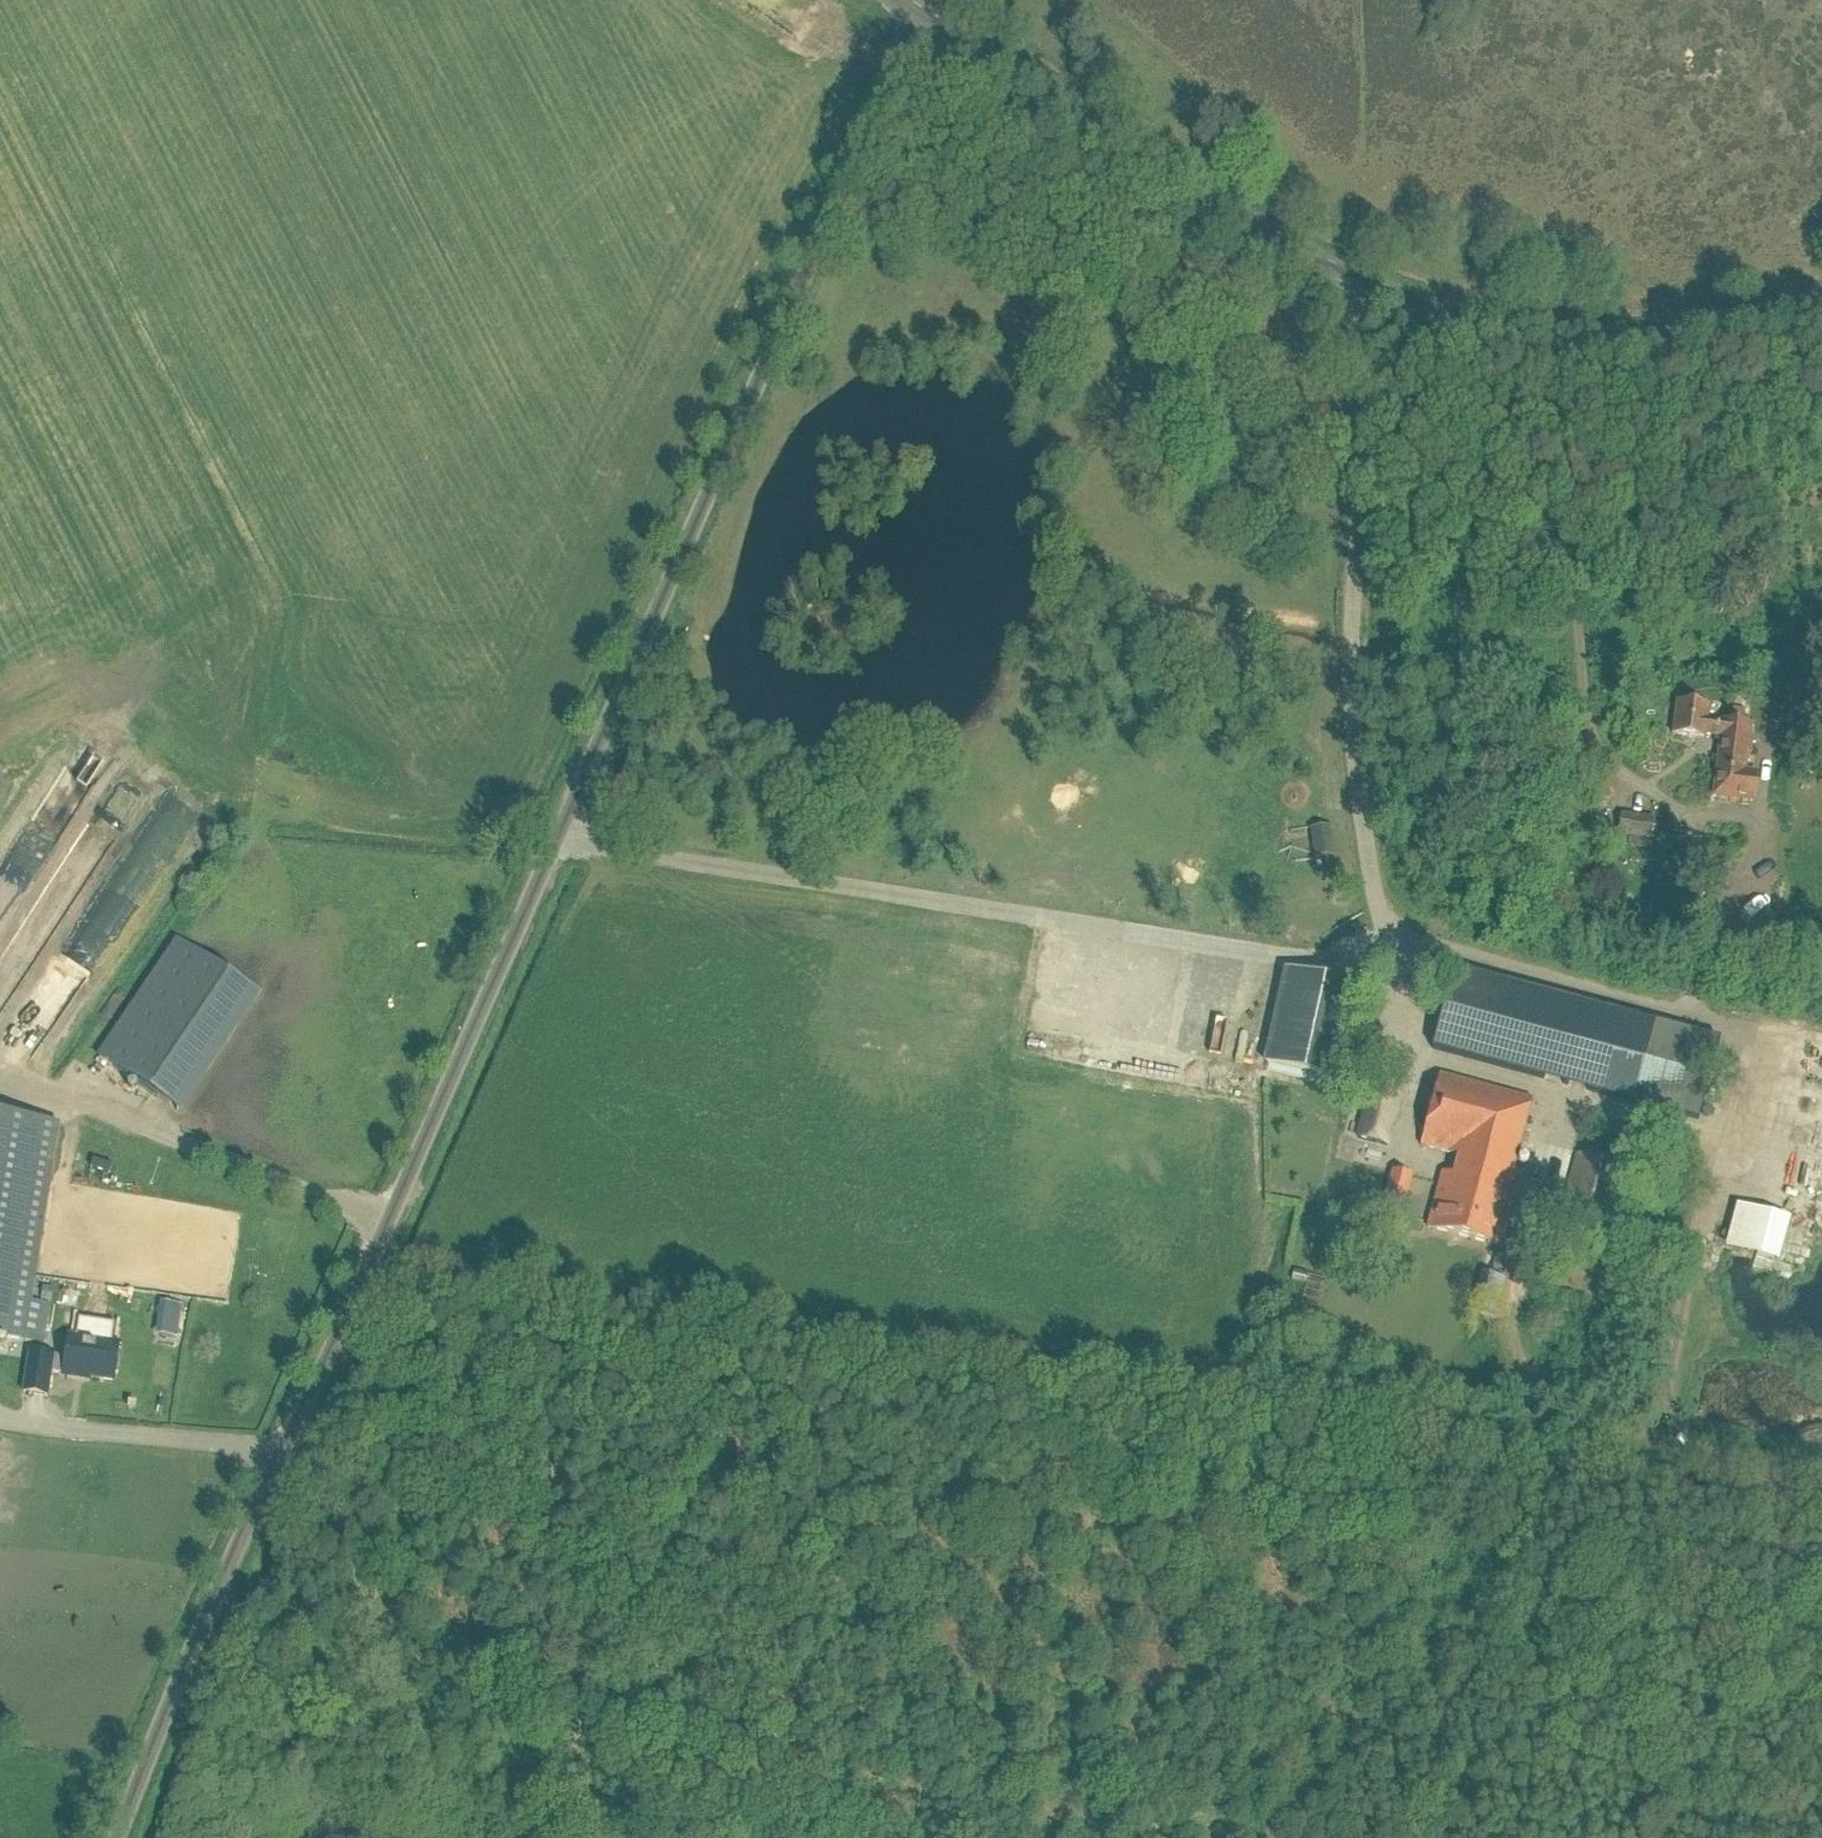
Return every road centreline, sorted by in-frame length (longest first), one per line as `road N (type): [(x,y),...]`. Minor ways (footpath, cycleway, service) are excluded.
road 1 (unclassified): [(121,1837),(281,1450),(563,841),(925,15)]
road 2 (unclassified): [(925,15),(1198,191),(1372,288),(1534,331),(1651,342),(1821,321)]
road 3 (track): [(1821,1485),(1673,1459),(1631,1441),(1574,1354),(1539,1252)]
road 4 (track): [(1377,634),(1100,588)]

